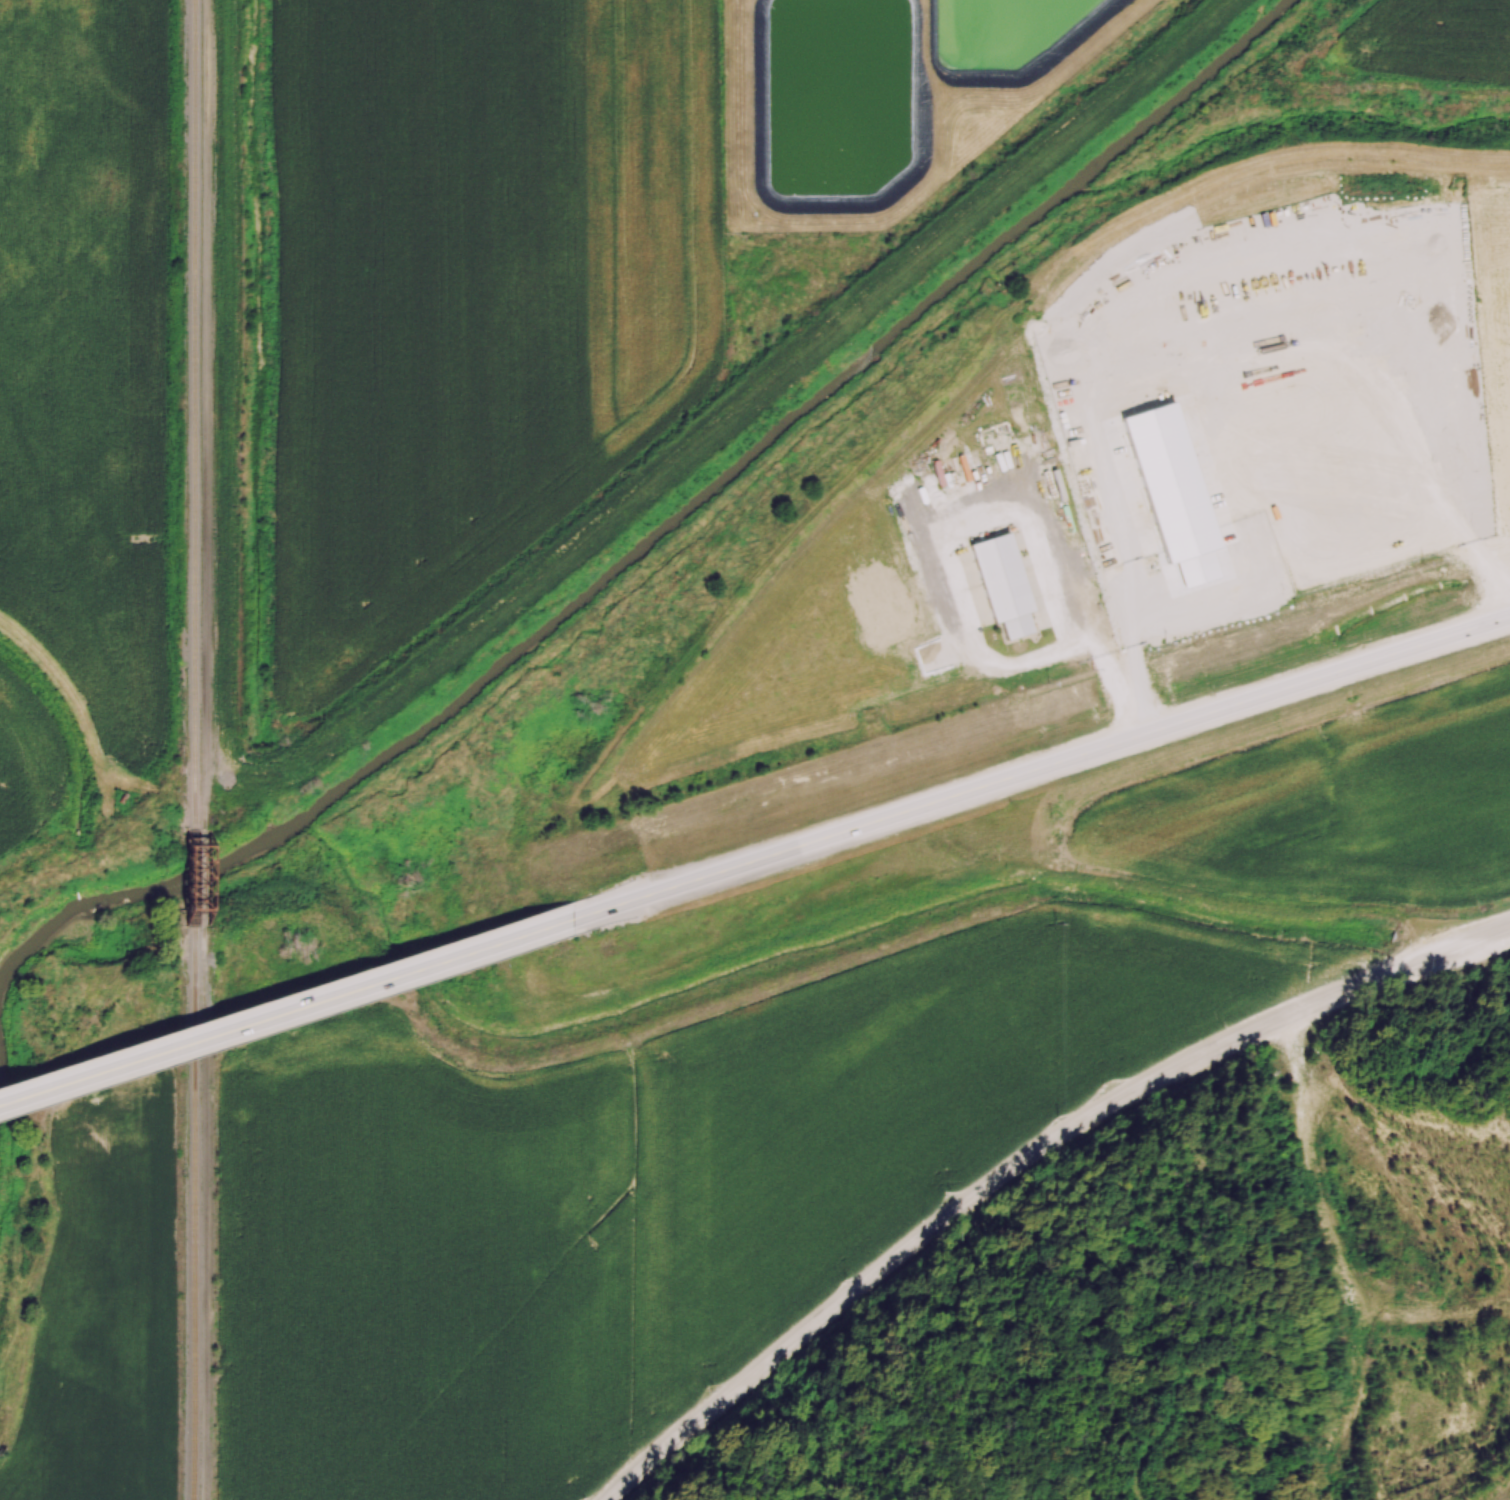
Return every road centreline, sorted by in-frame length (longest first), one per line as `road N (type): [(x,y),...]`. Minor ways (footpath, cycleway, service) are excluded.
road 1 (tertiary): [(614,1499),(1057,1143),(1261,1029),(1509,929)]
road 2 (secondary): [(1509,612),(564,919)]
road 3 (secondary): [(564,919),(0,1104)]

